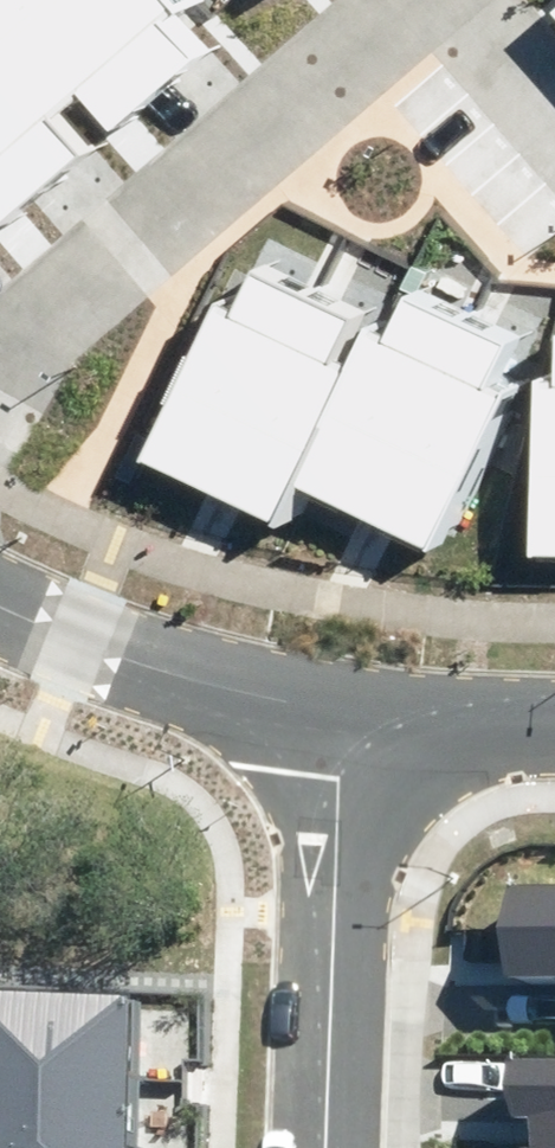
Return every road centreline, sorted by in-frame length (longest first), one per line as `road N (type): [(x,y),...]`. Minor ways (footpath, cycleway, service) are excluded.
road 1 (residential): [(0,406),(43,329),(414,0)]
road 2 (residential): [(327,1147),(344,710)]
road 3 (residential): [(0,605),(123,661),(286,704),(344,710)]
road 4 (residential): [(344,710),(554,724)]
road 5 (residential): [(462,0),(554,110)]

